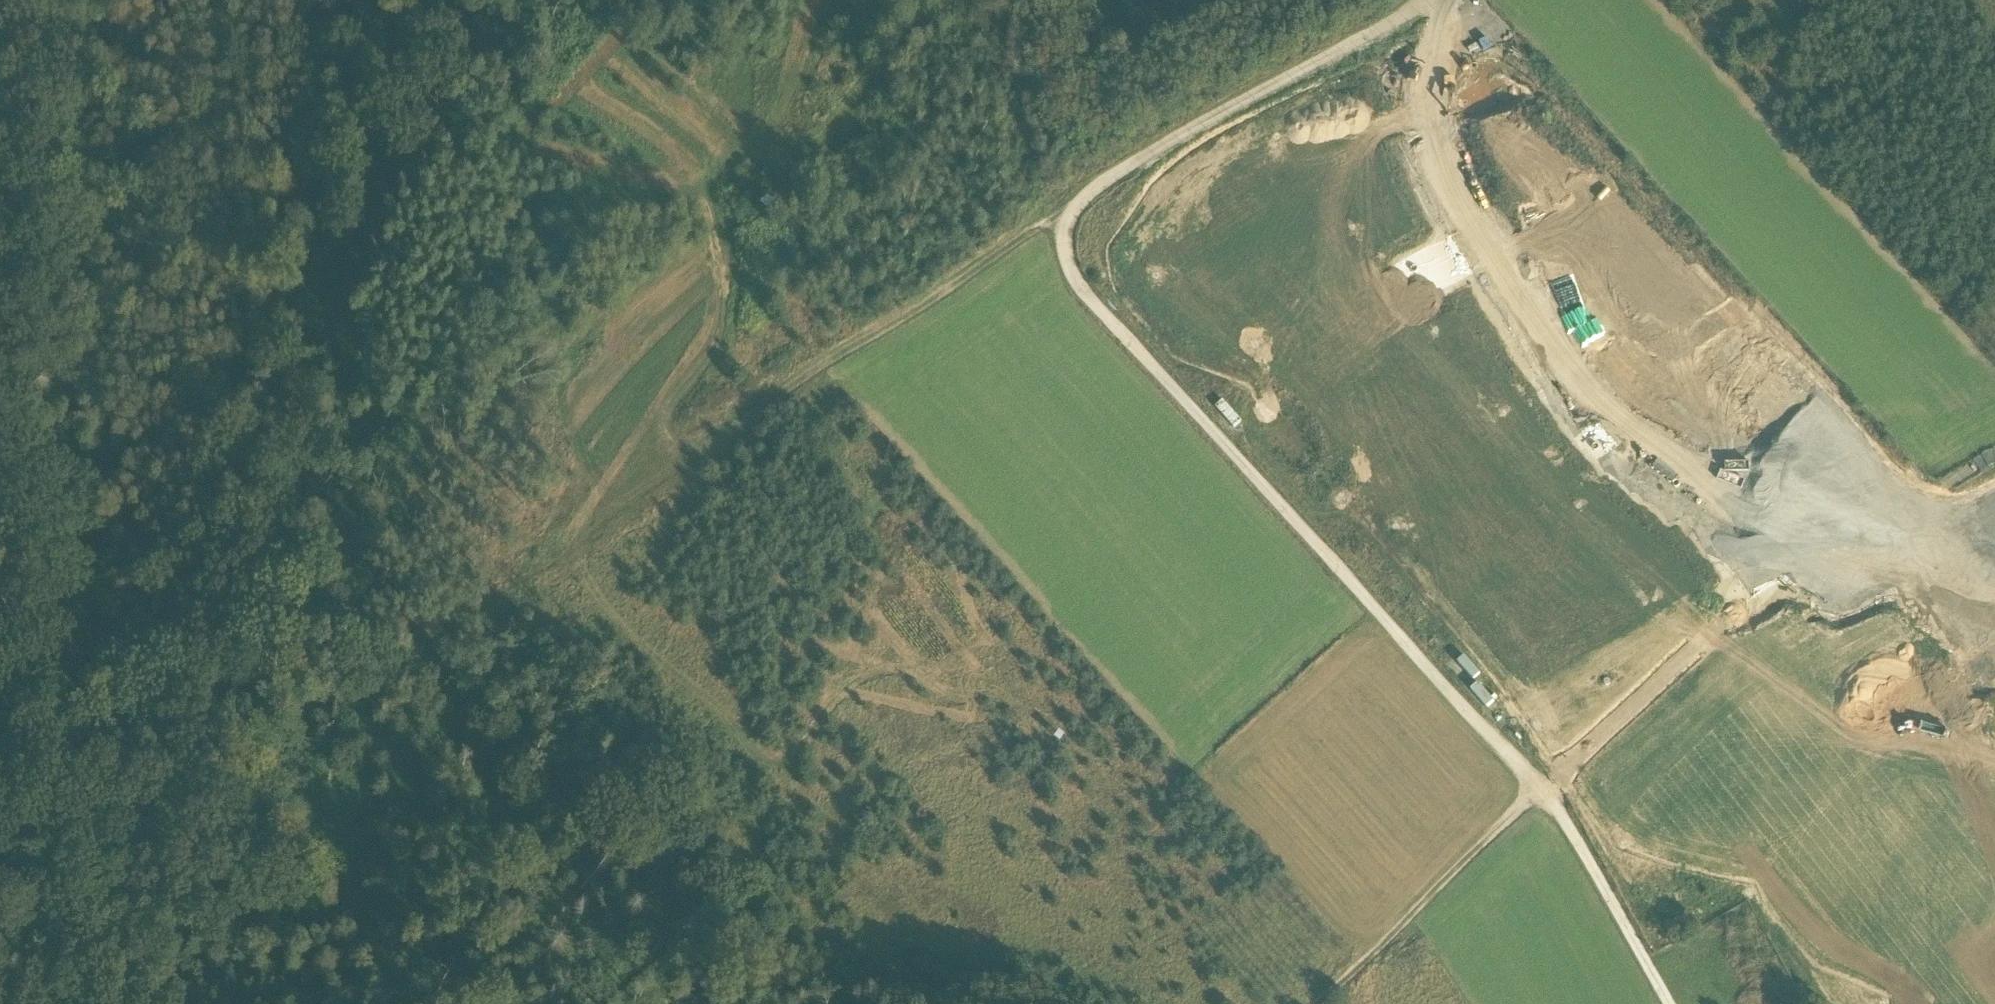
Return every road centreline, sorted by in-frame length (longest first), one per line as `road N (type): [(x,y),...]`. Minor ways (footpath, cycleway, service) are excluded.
road 1 (track): [(1442,0),(1047,229),(1053,256),(1543,794)]
road 2 (track): [(74,0),(64,716),(95,933),(115,1003)]
road 3 (track): [(1047,229),(632,504),(597,480),(573,446),(585,405),(663,315),(707,245),(704,219),(650,165)]
road 4 (track): [(1328,1003),(1543,794)]

